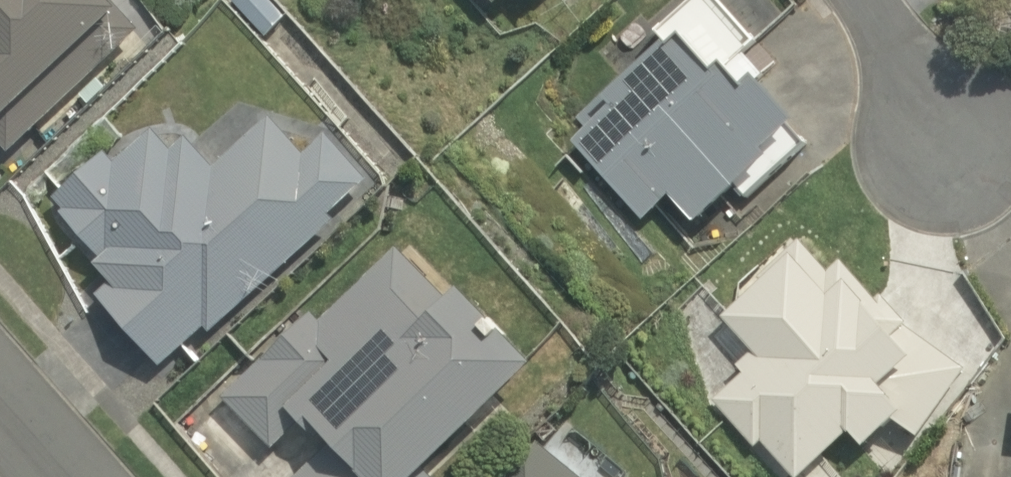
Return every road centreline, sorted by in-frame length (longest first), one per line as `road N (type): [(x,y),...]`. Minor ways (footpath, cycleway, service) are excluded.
road 1 (residential): [(851,0),(946,133)]

